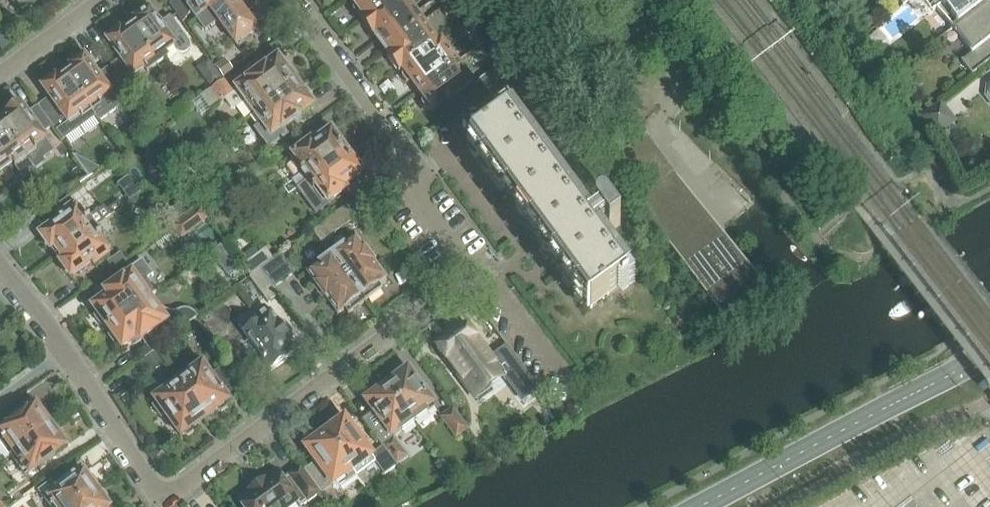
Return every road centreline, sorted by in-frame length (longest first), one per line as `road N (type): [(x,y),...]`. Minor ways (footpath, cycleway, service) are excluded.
road 1 (residential): [(294,0),(420,170),(420,202),(471,275),(163,495),(67,352)]
road 2 (tertiary): [(700,506),(989,359)]
road 3 (residential): [(103,0),(0,74)]

